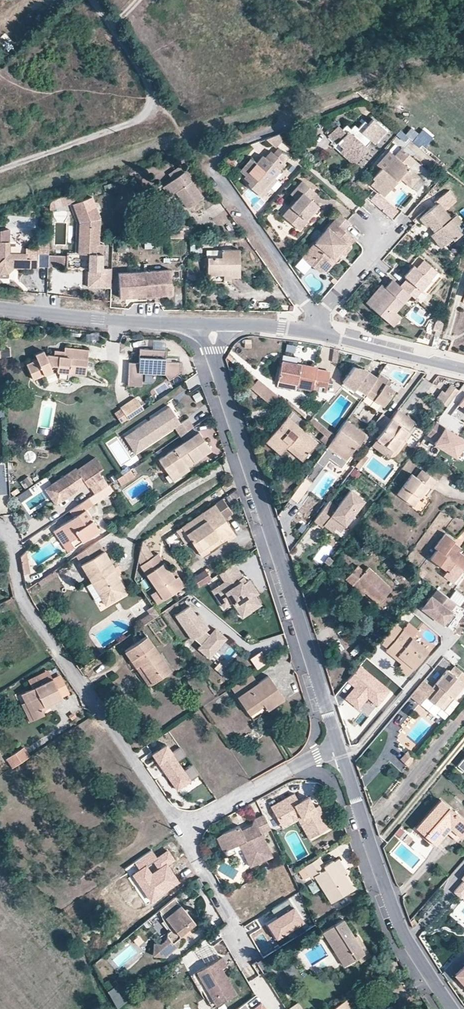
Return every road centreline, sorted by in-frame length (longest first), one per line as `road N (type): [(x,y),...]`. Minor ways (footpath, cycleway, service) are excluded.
road 1 (residential): [(208,324),(339,747)]
road 2 (residential): [(317,319),(202,156),(353,102)]
road 3 (residential): [(180,831),(28,610),(9,525)]
road 4 (track): [(0,170),(153,115),(153,94),(94,0)]
road 5 (residential): [(339,747),(403,934),(452,1008)]
road 6 (tertiary): [(0,308),(208,324)]
road 7 (residential): [(339,747),(180,831)]
road 8 (tertiary): [(319,335),(463,369)]
road 9 (residential): [(180,831),(244,940)]

